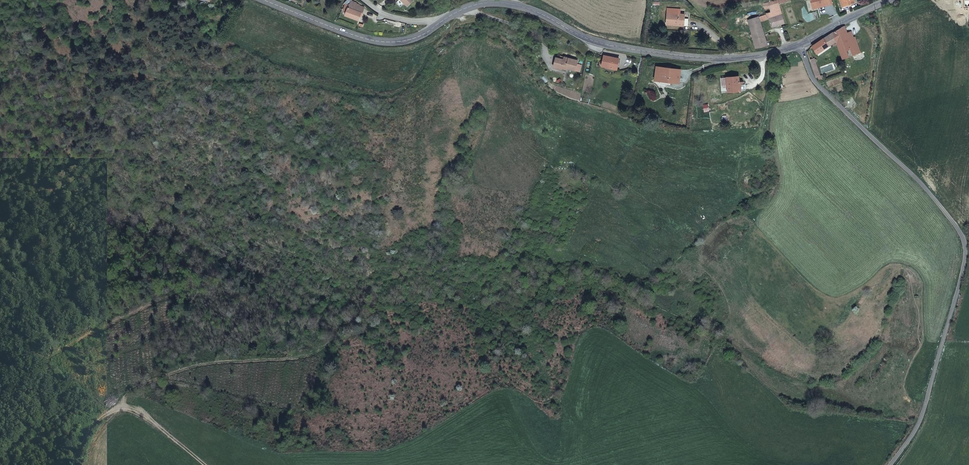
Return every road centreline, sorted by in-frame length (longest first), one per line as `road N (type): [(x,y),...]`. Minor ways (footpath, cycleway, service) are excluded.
road 1 (unclassified): [(891,464),(919,428),(961,283),(964,237),(929,190),(814,82),(800,44)]
road 2 (secondary): [(441,22),(498,3),(536,10),(599,42),(669,54),(740,58),(800,44)]
road 3 (secondary): [(266,0),(379,41),(410,39),(441,22)]

